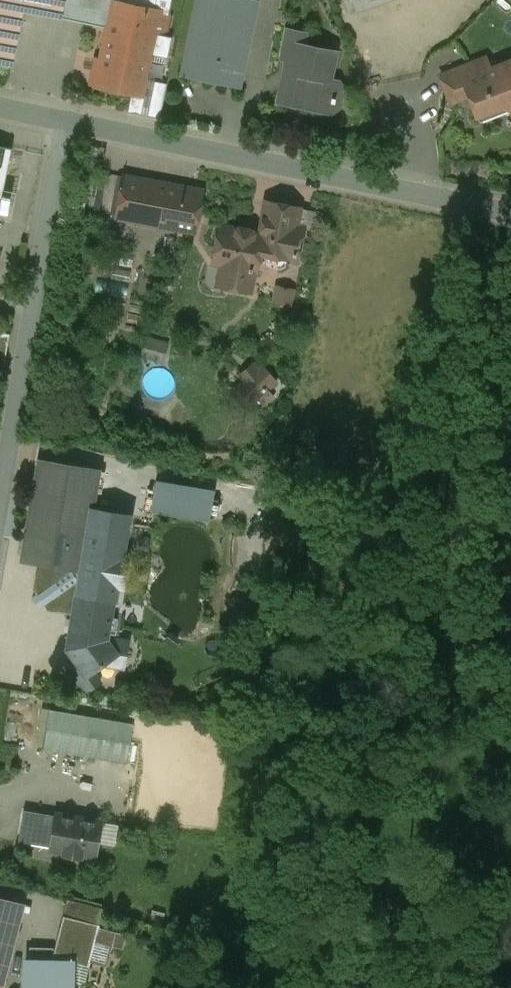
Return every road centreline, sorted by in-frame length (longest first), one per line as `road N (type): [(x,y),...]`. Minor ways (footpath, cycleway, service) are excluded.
road 1 (residential): [(64,114),(510,218)]
road 2 (unclassified): [(0,457),(64,114)]

